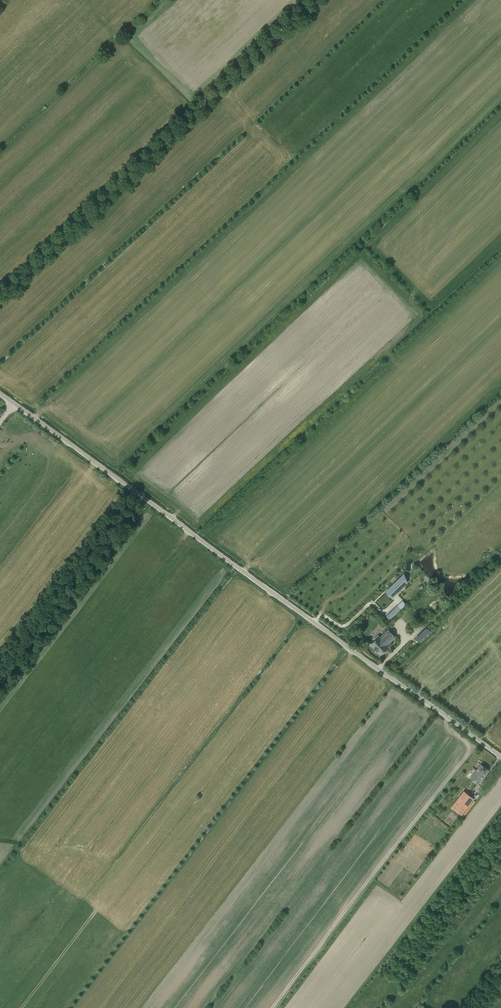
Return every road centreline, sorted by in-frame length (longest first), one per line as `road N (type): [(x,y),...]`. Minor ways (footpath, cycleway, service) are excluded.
road 1 (unclassified): [(500,757),(0,393)]
road 2 (track): [(308,0),(0,294)]

